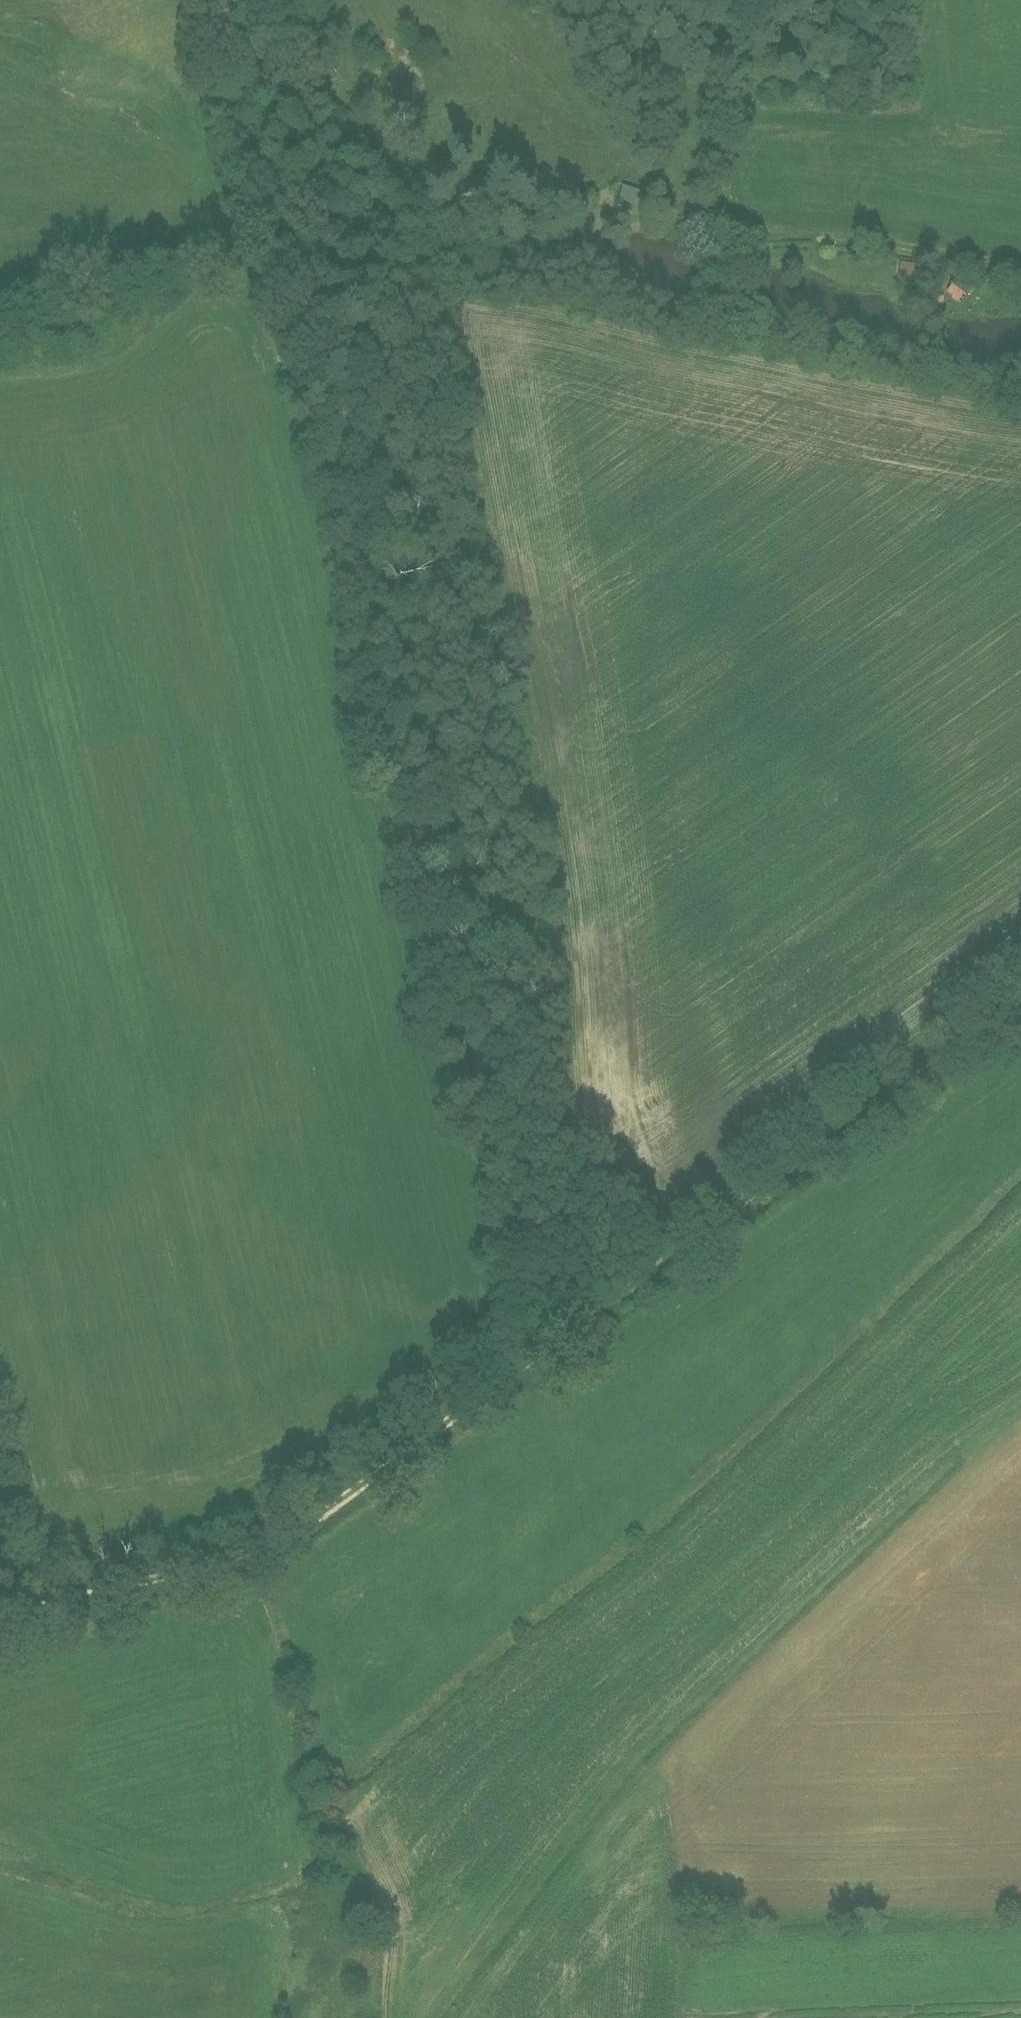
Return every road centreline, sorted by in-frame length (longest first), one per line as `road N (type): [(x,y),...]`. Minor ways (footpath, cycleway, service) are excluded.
road 1 (track): [(1020,1003),(467,1408),(372,1469),(285,1516),(180,1559),(0,1604)]

